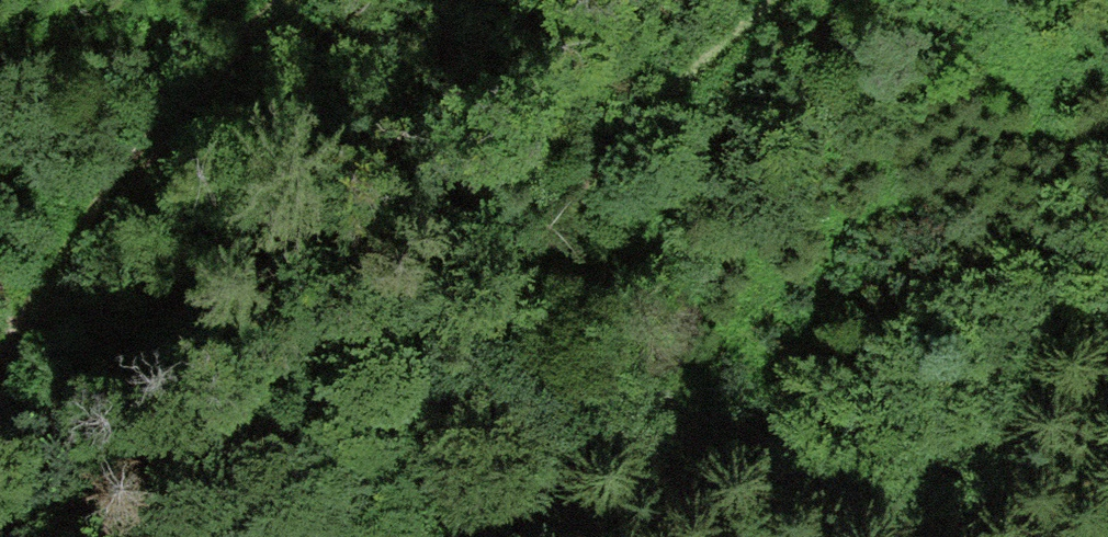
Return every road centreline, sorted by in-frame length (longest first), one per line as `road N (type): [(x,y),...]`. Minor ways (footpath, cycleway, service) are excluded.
road 1 (track): [(789,0),(335,486),(305,536)]
road 2 (track): [(291,0),(227,63),(134,178),(71,260),(22,346)]
road 3 (track): [(886,536),(926,413),(1107,273)]

